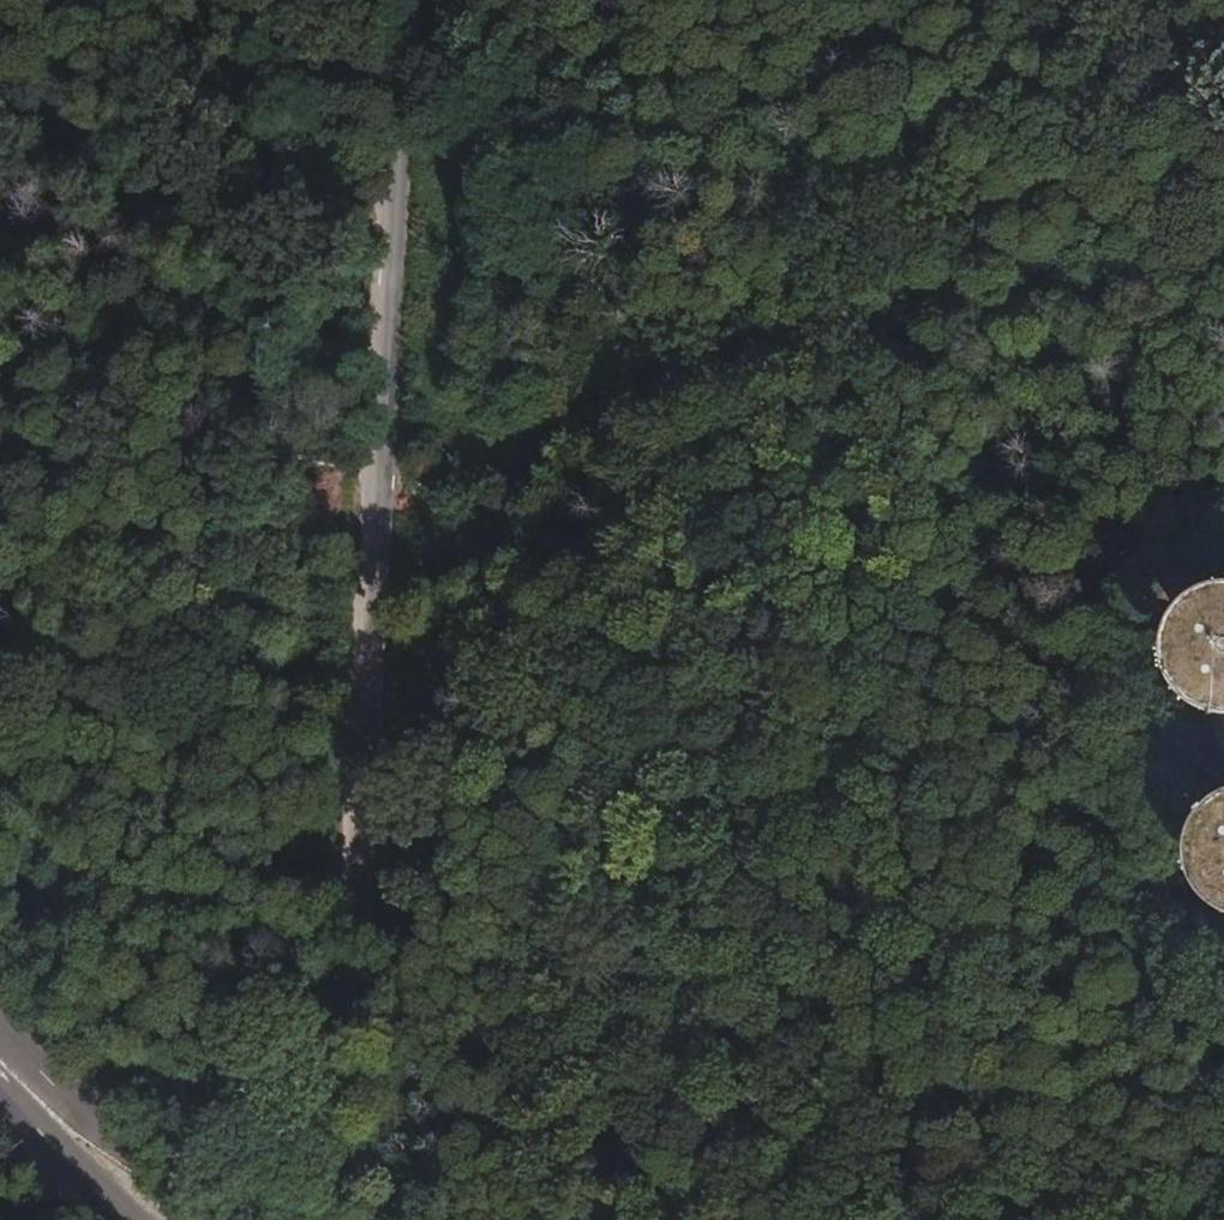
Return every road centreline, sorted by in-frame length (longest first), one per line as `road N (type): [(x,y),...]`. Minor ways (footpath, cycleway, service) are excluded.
road 1 (unclassified): [(341,1219),(410,0)]
road 2 (motorway): [(1125,0),(1223,260)]
road 3 (secondary): [(200,1219),(19,1080)]
road 4 (secondary): [(19,1080),(145,1219)]

